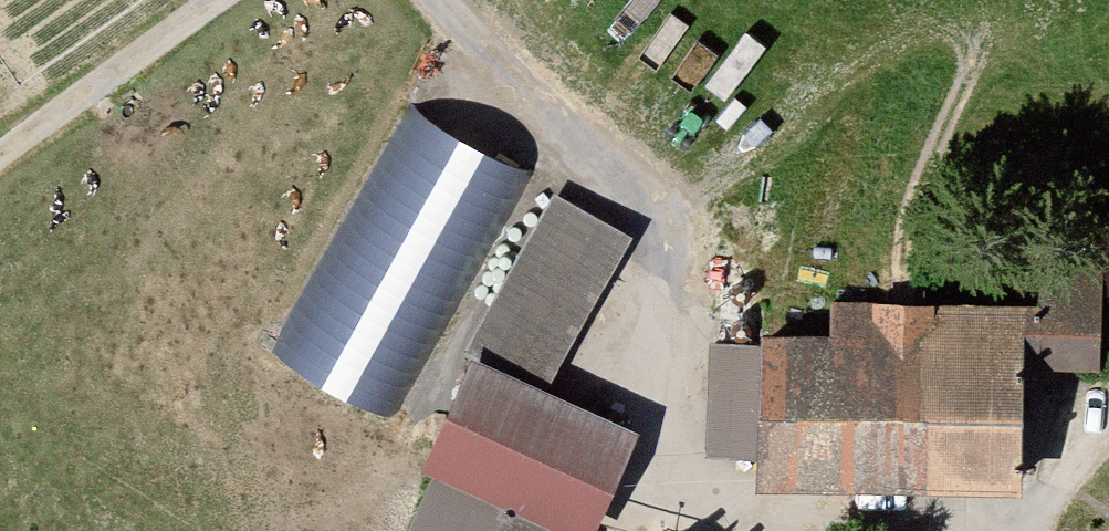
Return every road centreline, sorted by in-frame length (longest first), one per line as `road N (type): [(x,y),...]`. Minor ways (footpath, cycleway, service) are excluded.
road 1 (track): [(456,0),(638,195),(667,266),(673,402),(698,482),(750,521),(865,530)]
road 2 (track): [(222,0),(0,156)]
road 3 (track): [(1016,530),(1108,419)]

